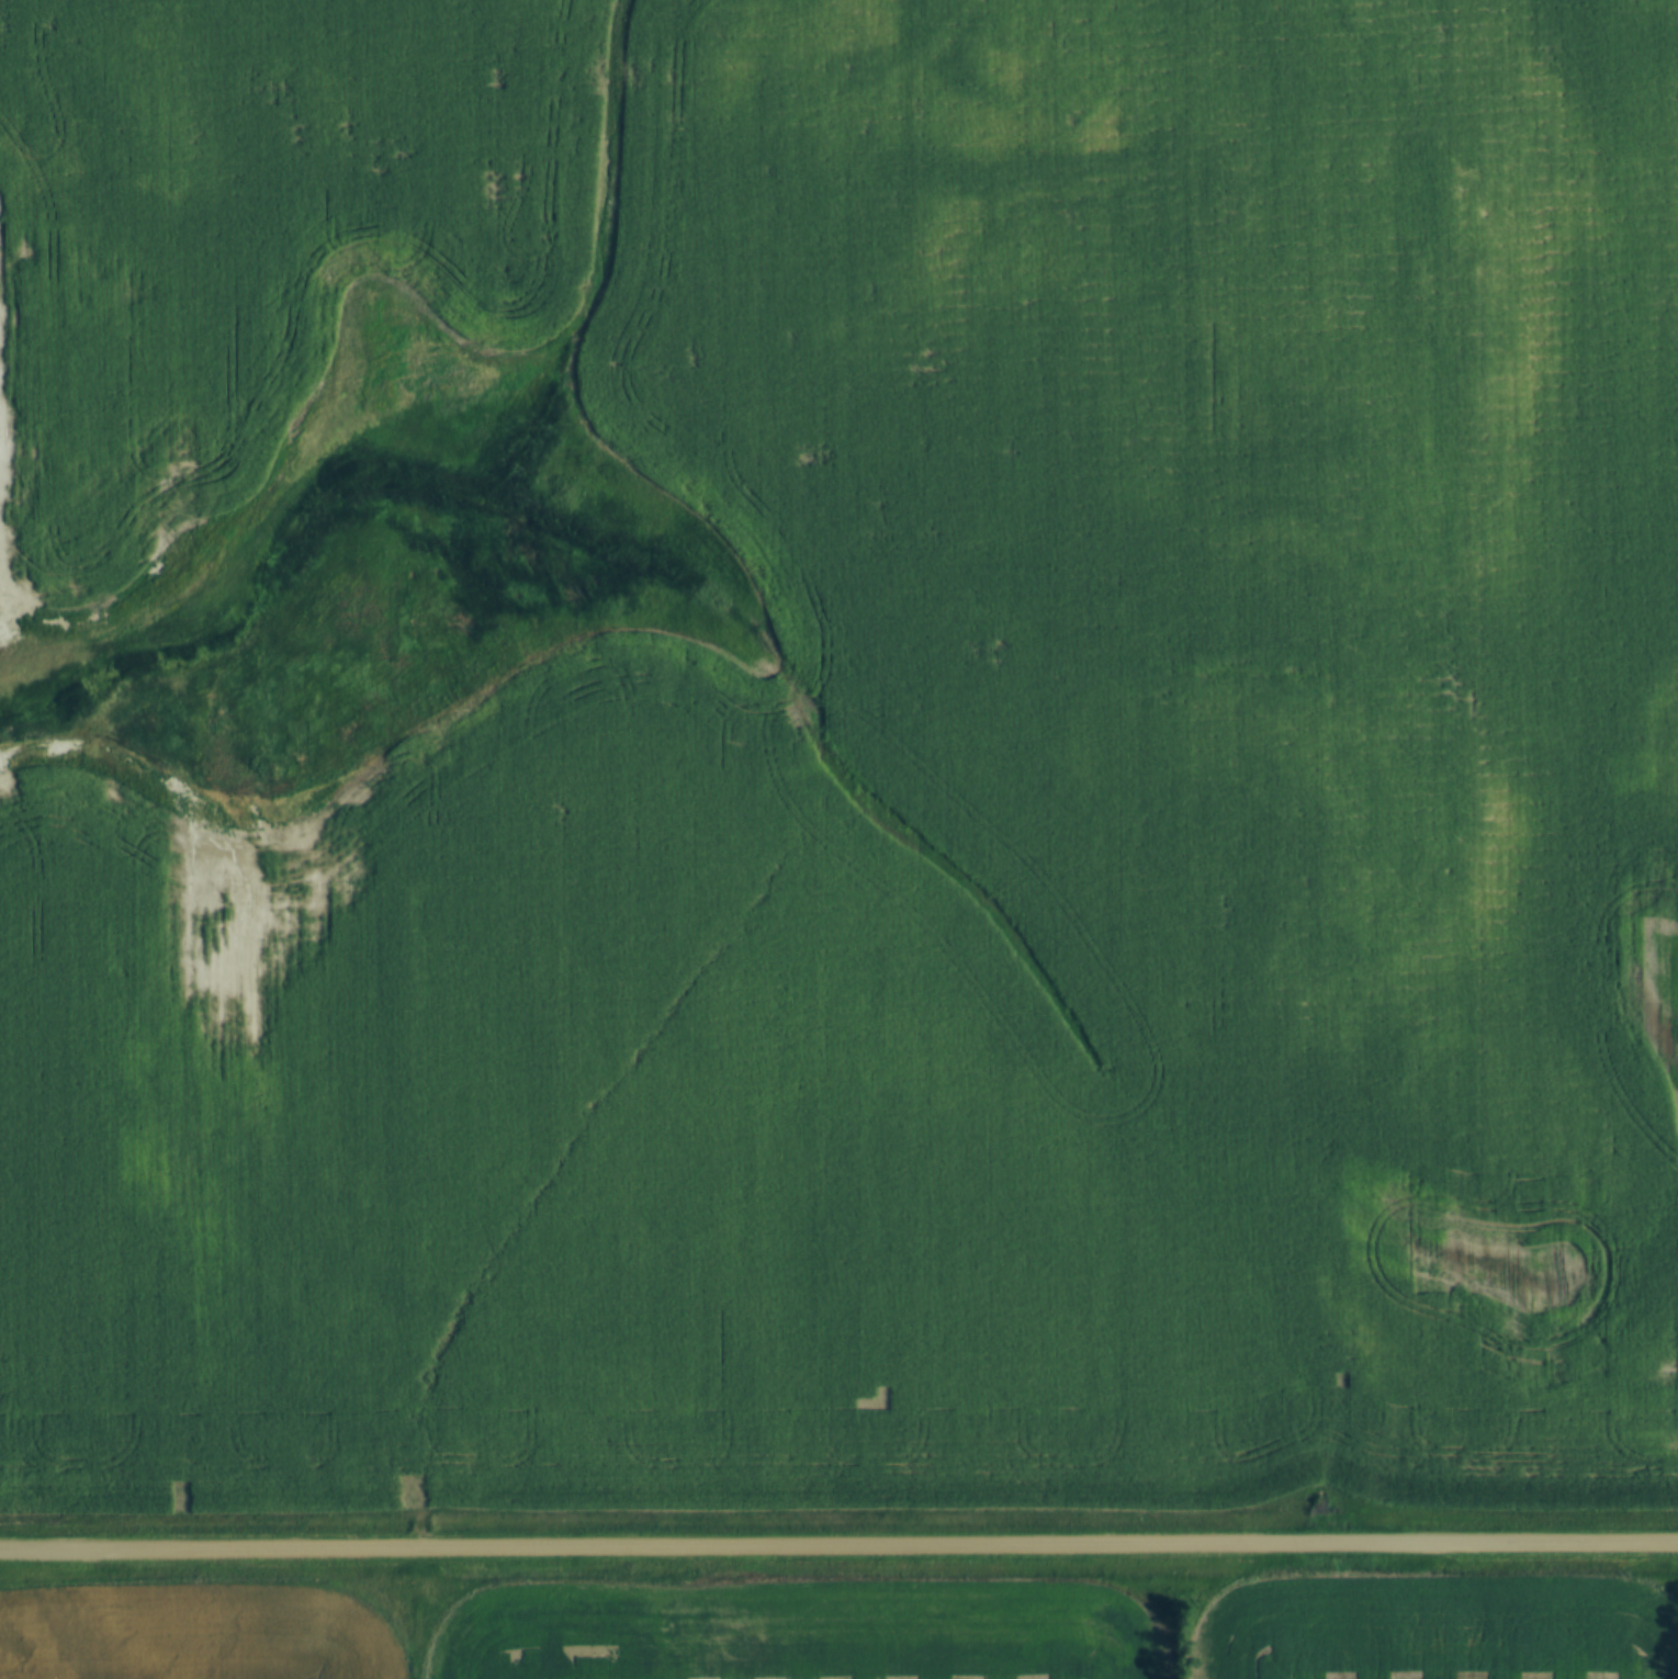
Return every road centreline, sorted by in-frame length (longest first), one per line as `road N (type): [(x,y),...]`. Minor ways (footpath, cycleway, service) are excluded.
road 1 (residential): [(1677,1544),(807,1554),(0,1549)]

